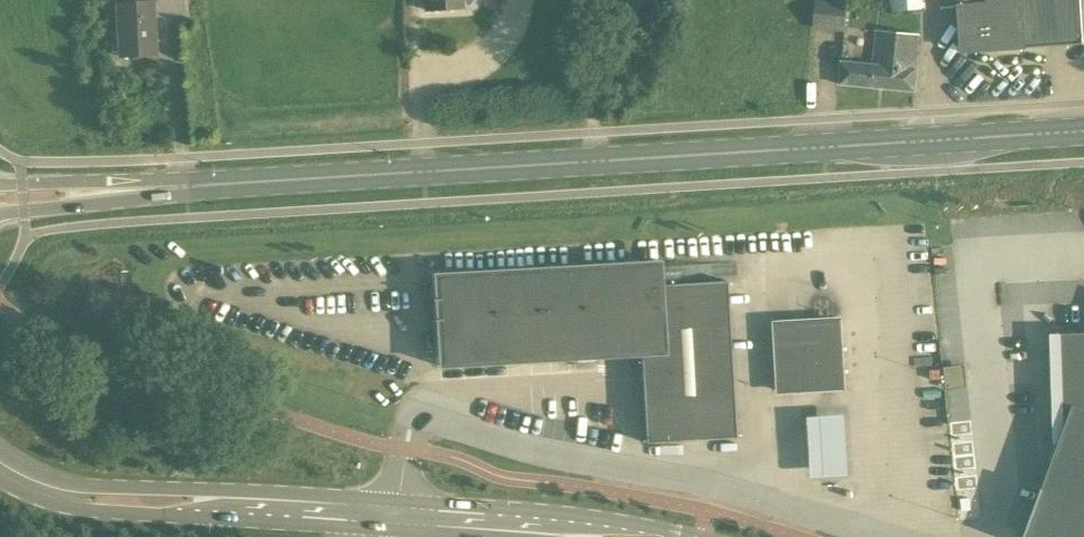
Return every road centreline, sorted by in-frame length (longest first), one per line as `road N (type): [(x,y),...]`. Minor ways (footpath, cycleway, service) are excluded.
road 1 (primary): [(167,187),(1083,133)]
road 2 (secondary): [(387,515),(83,499),(0,469)]
road 3 (secondary): [(577,530),(387,515)]
road 4 (primary): [(0,215),(167,187)]
road 5 (primary): [(167,187),(0,185)]
road 6 (secondary): [(702,536),(615,522),(577,530)]

